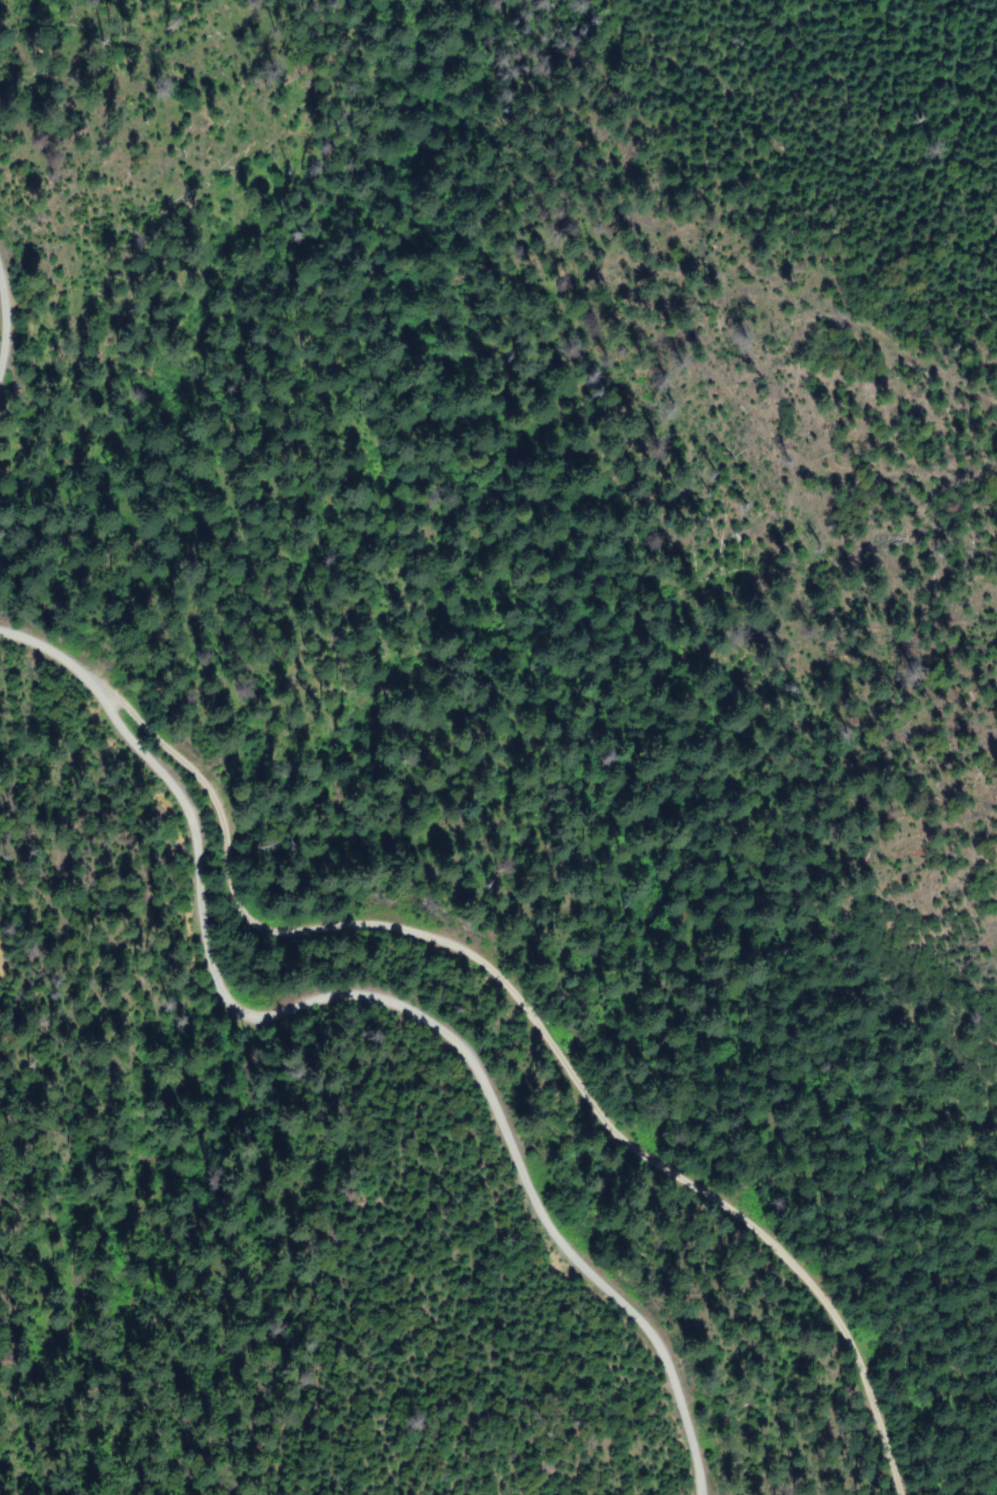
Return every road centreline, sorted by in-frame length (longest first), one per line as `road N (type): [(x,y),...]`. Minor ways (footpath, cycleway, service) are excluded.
road 1 (track): [(701,1494),(694,1444),(540,1215),(483,1074),(375,1001),(309,1002),(262,1014),(206,963),(206,882),(180,790),(71,654),(0,635)]

